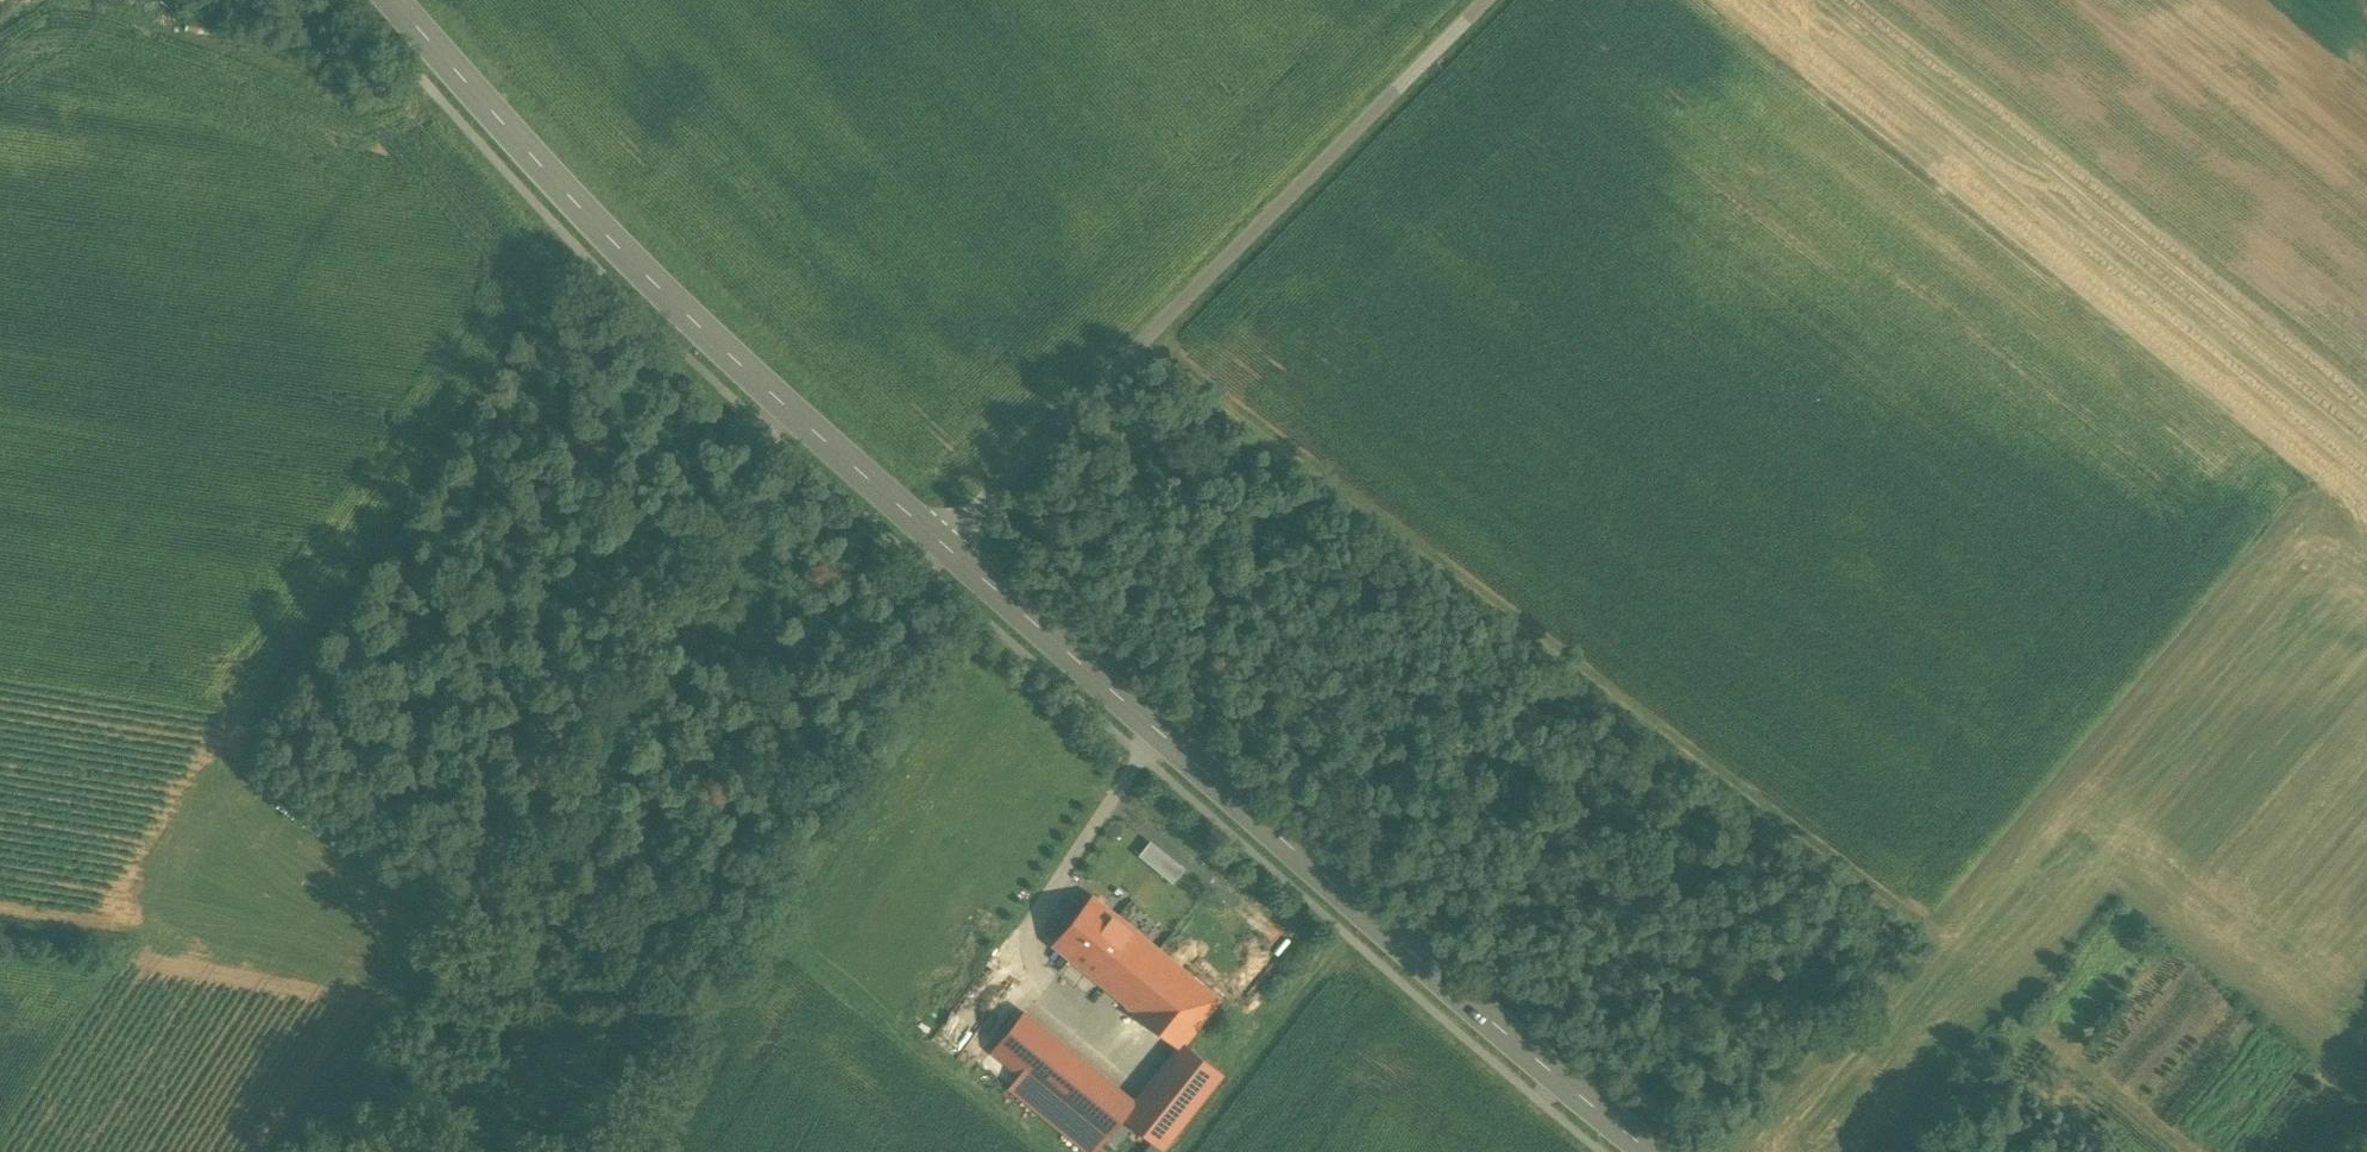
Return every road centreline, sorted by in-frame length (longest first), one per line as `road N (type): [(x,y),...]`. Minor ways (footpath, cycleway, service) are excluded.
road 1 (tertiary): [(397,0),(589,214),(788,405),(1482,1015),(1651,1151)]

